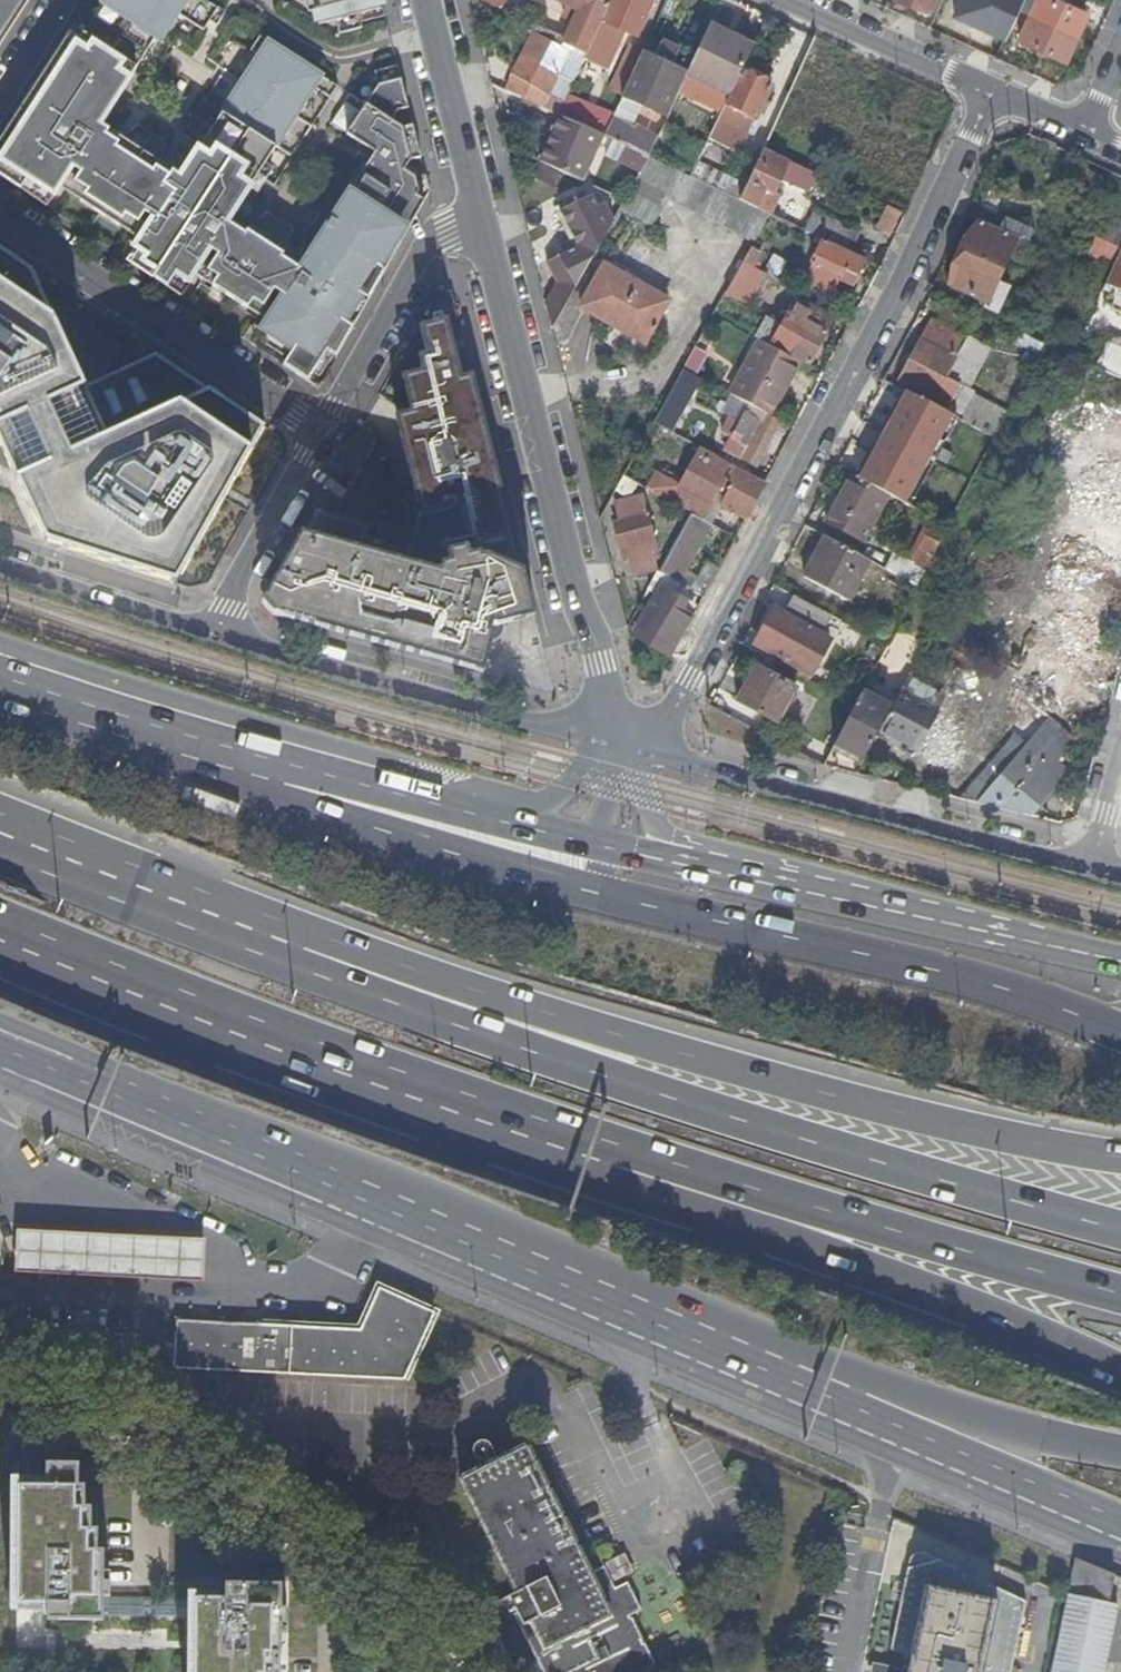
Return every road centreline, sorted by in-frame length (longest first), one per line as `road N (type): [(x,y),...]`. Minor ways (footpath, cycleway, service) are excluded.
road 1 (primary): [(0,1056),(831,1405)]
road 2 (residential): [(625,749),(668,716),(891,309),(994,86)]
road 3 (motorway): [(1120,1234),(917,1183),(437,999)]
road 4 (motorway): [(1120,1155),(1001,1137),(437,999)]
road 5 (motorway): [(558,1136),(797,1249),(1041,1339),(1120,1379)]
road 6 (motorway): [(0,933),(558,1136)]
road 7 (motorway): [(558,1136),(1120,1295)]
road 8 (tertiary): [(625,749),(472,188)]
road 9 (residential): [(0,1401),(76,1424),(418,1645),(439,1671)]
road 10 (motorway): [(1120,1033),(936,970),(636,903)]
road 11 (residential): [(1085,870),(625,749)]
road 12 (motorway): [(437,999),(0,834)]
road 13 (residential): [(625,749),(218,633)]
road 14 (residential): [(0,219),(327,443)]
road 15 (primary): [(601,895),(321,813),(281,764)]
road 16 (tertiary): [(899,913),(804,869),(674,837),(656,824),(625,749)]
road 17 (primary): [(831,1405),(1120,1535)]
road 18 (primary): [(899,913),(602,847)]
road 19 (motorway): [(831,1405),(929,1402),(1120,1454)]
road 20 (primary): [(281,764),(0,676)]
road 21 (residential): [(327,443),(472,188)]
road 22 (primary): [(507,823),(281,764)]
road 23 (residential): [(218,633),(0,555)]
road 24 (primary): [(1120,962),(899,913)]
road 25 (residential): [(218,633),(327,443)]
road 26 (residential): [(805,0),(994,86)]
road 27 (tertiary): [(472,188),(431,0)]
road 28 (tertiary): [(625,749),(507,823)]
road 29 (residential): [(1120,748),(1085,870)]

